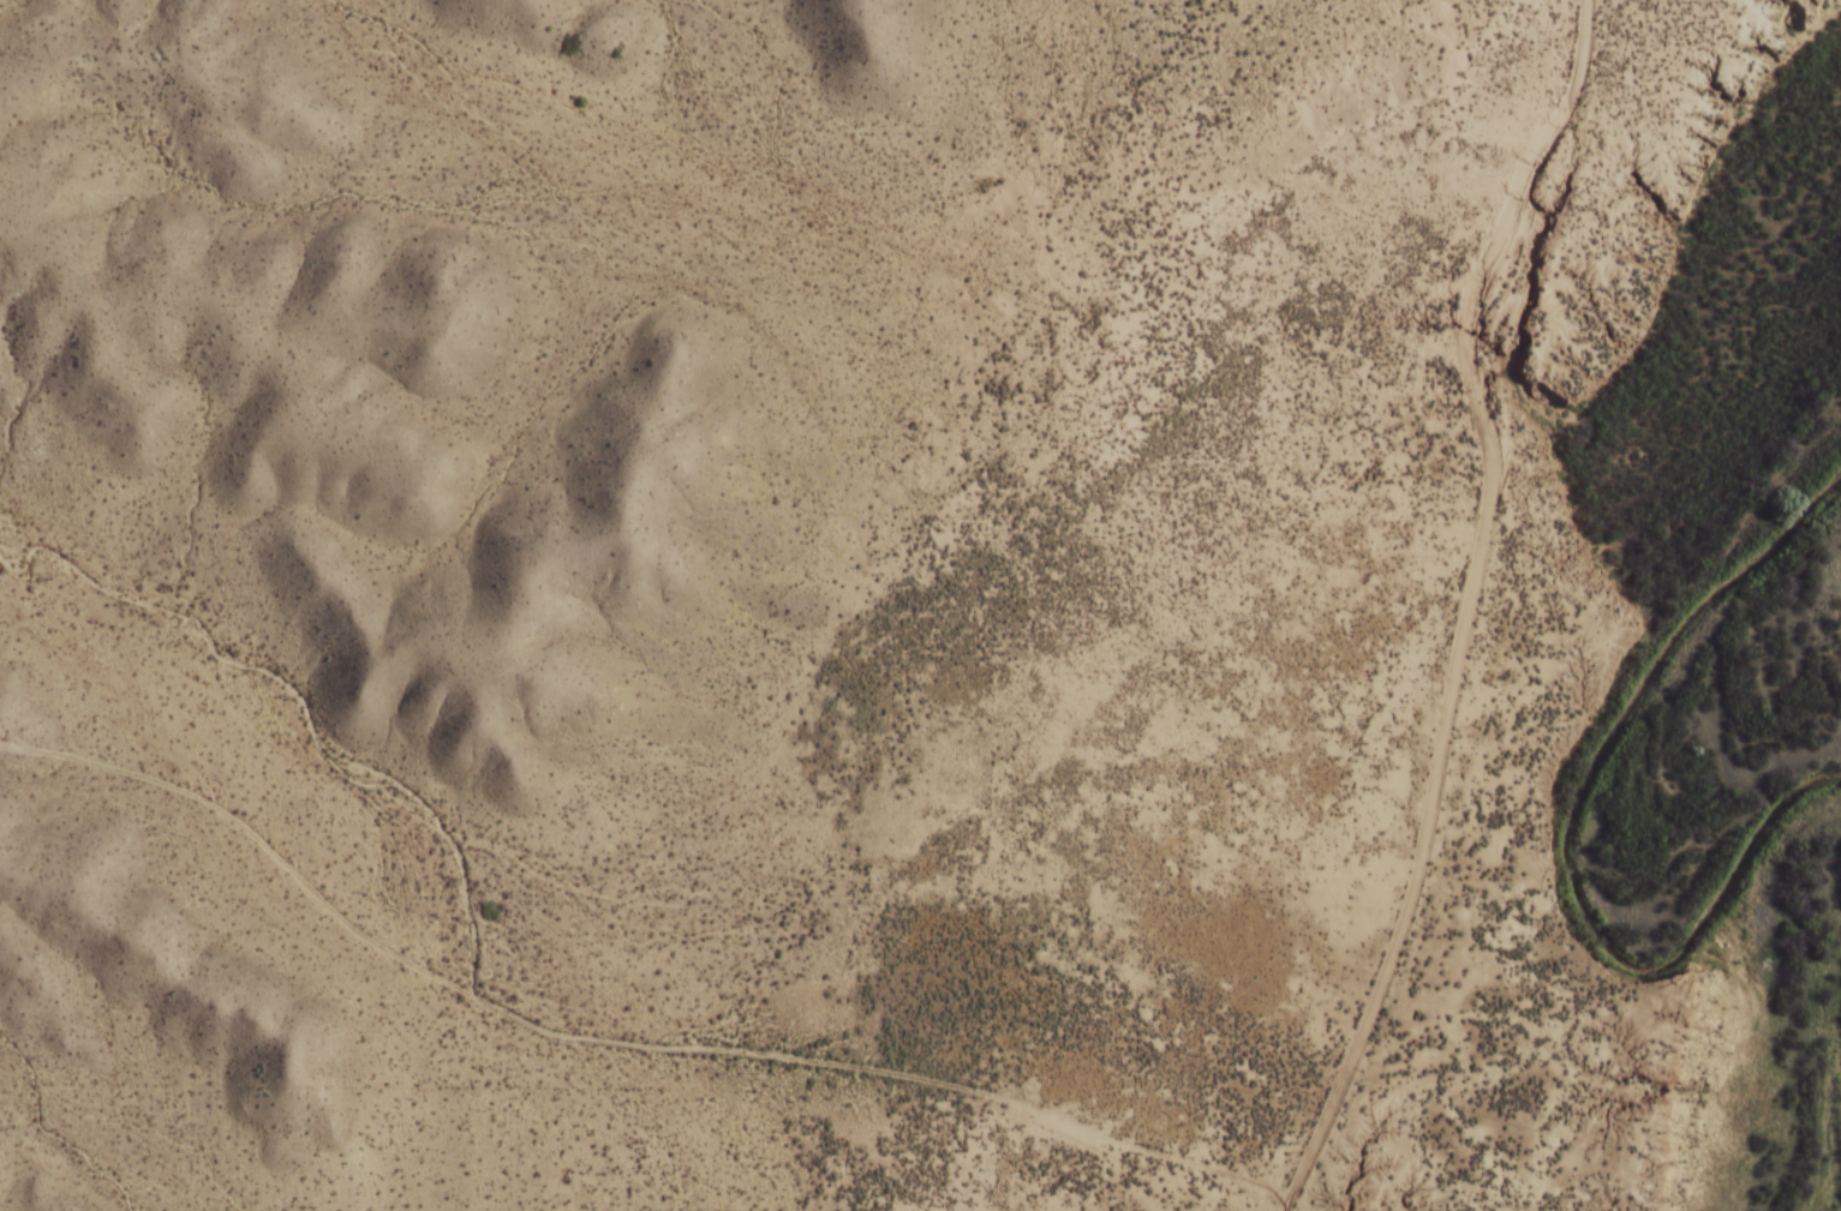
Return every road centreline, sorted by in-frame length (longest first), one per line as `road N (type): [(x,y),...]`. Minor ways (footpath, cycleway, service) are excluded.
road 1 (track): [(1285,1205),(1232,1175),(1082,1133),(964,1087),(742,1051),(537,1033),(364,940),(197,798),(0,745)]
road 2 (residential): [(1585,0),(1567,98),(1468,290),(1460,320),(1458,347),(1487,496),(1418,861),(1380,978),(1283,1210)]

